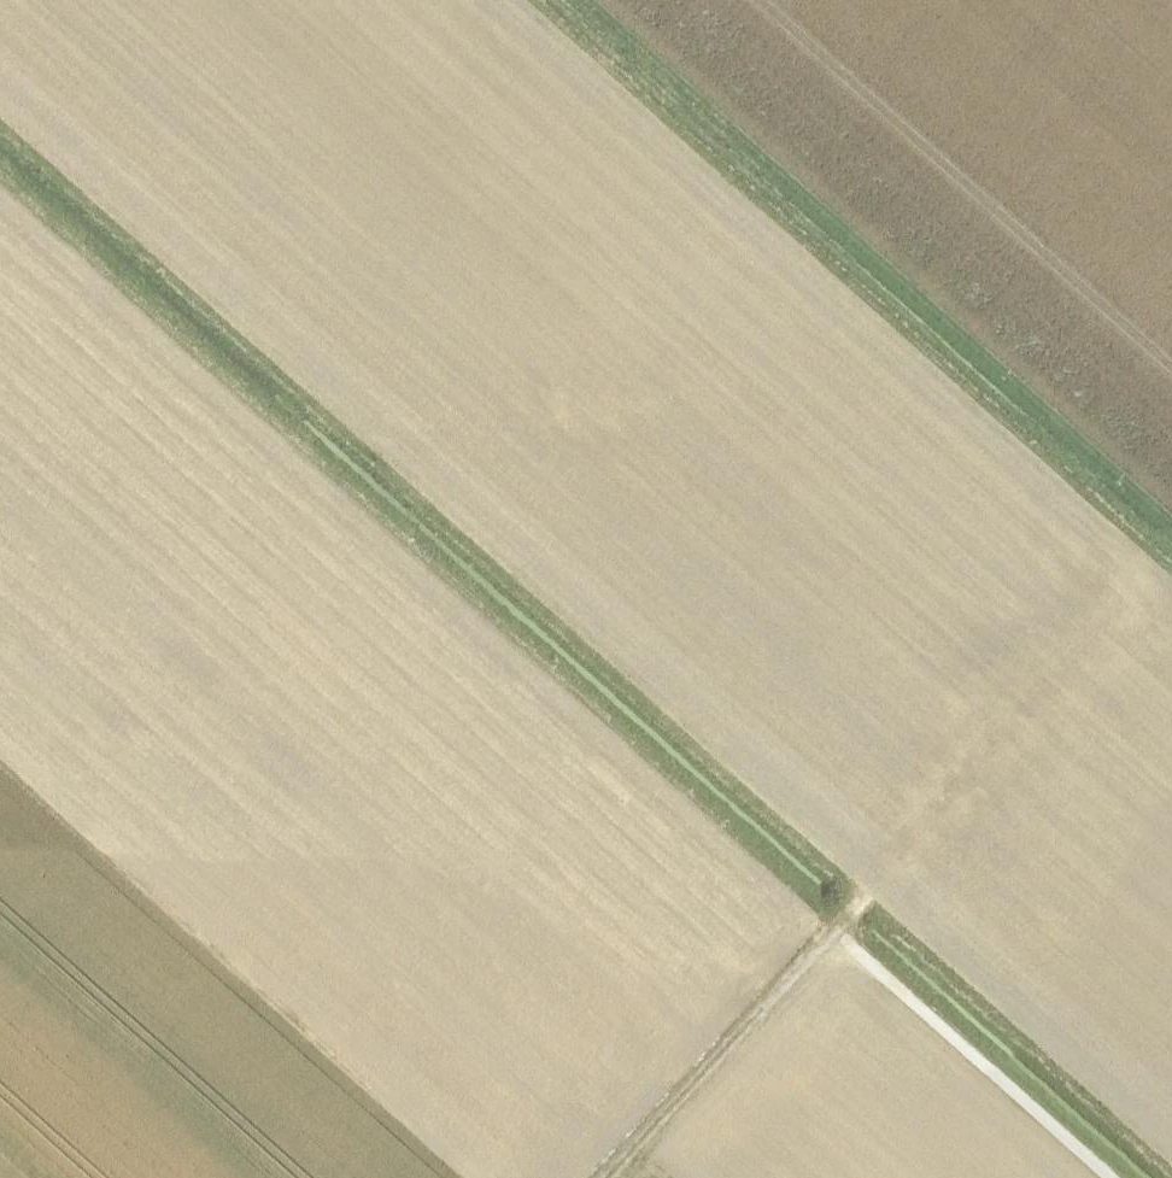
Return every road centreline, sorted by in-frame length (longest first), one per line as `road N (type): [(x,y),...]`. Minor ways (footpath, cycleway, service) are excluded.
road 1 (track): [(1111,1177),(839,938),(772,997),(607,1177)]

